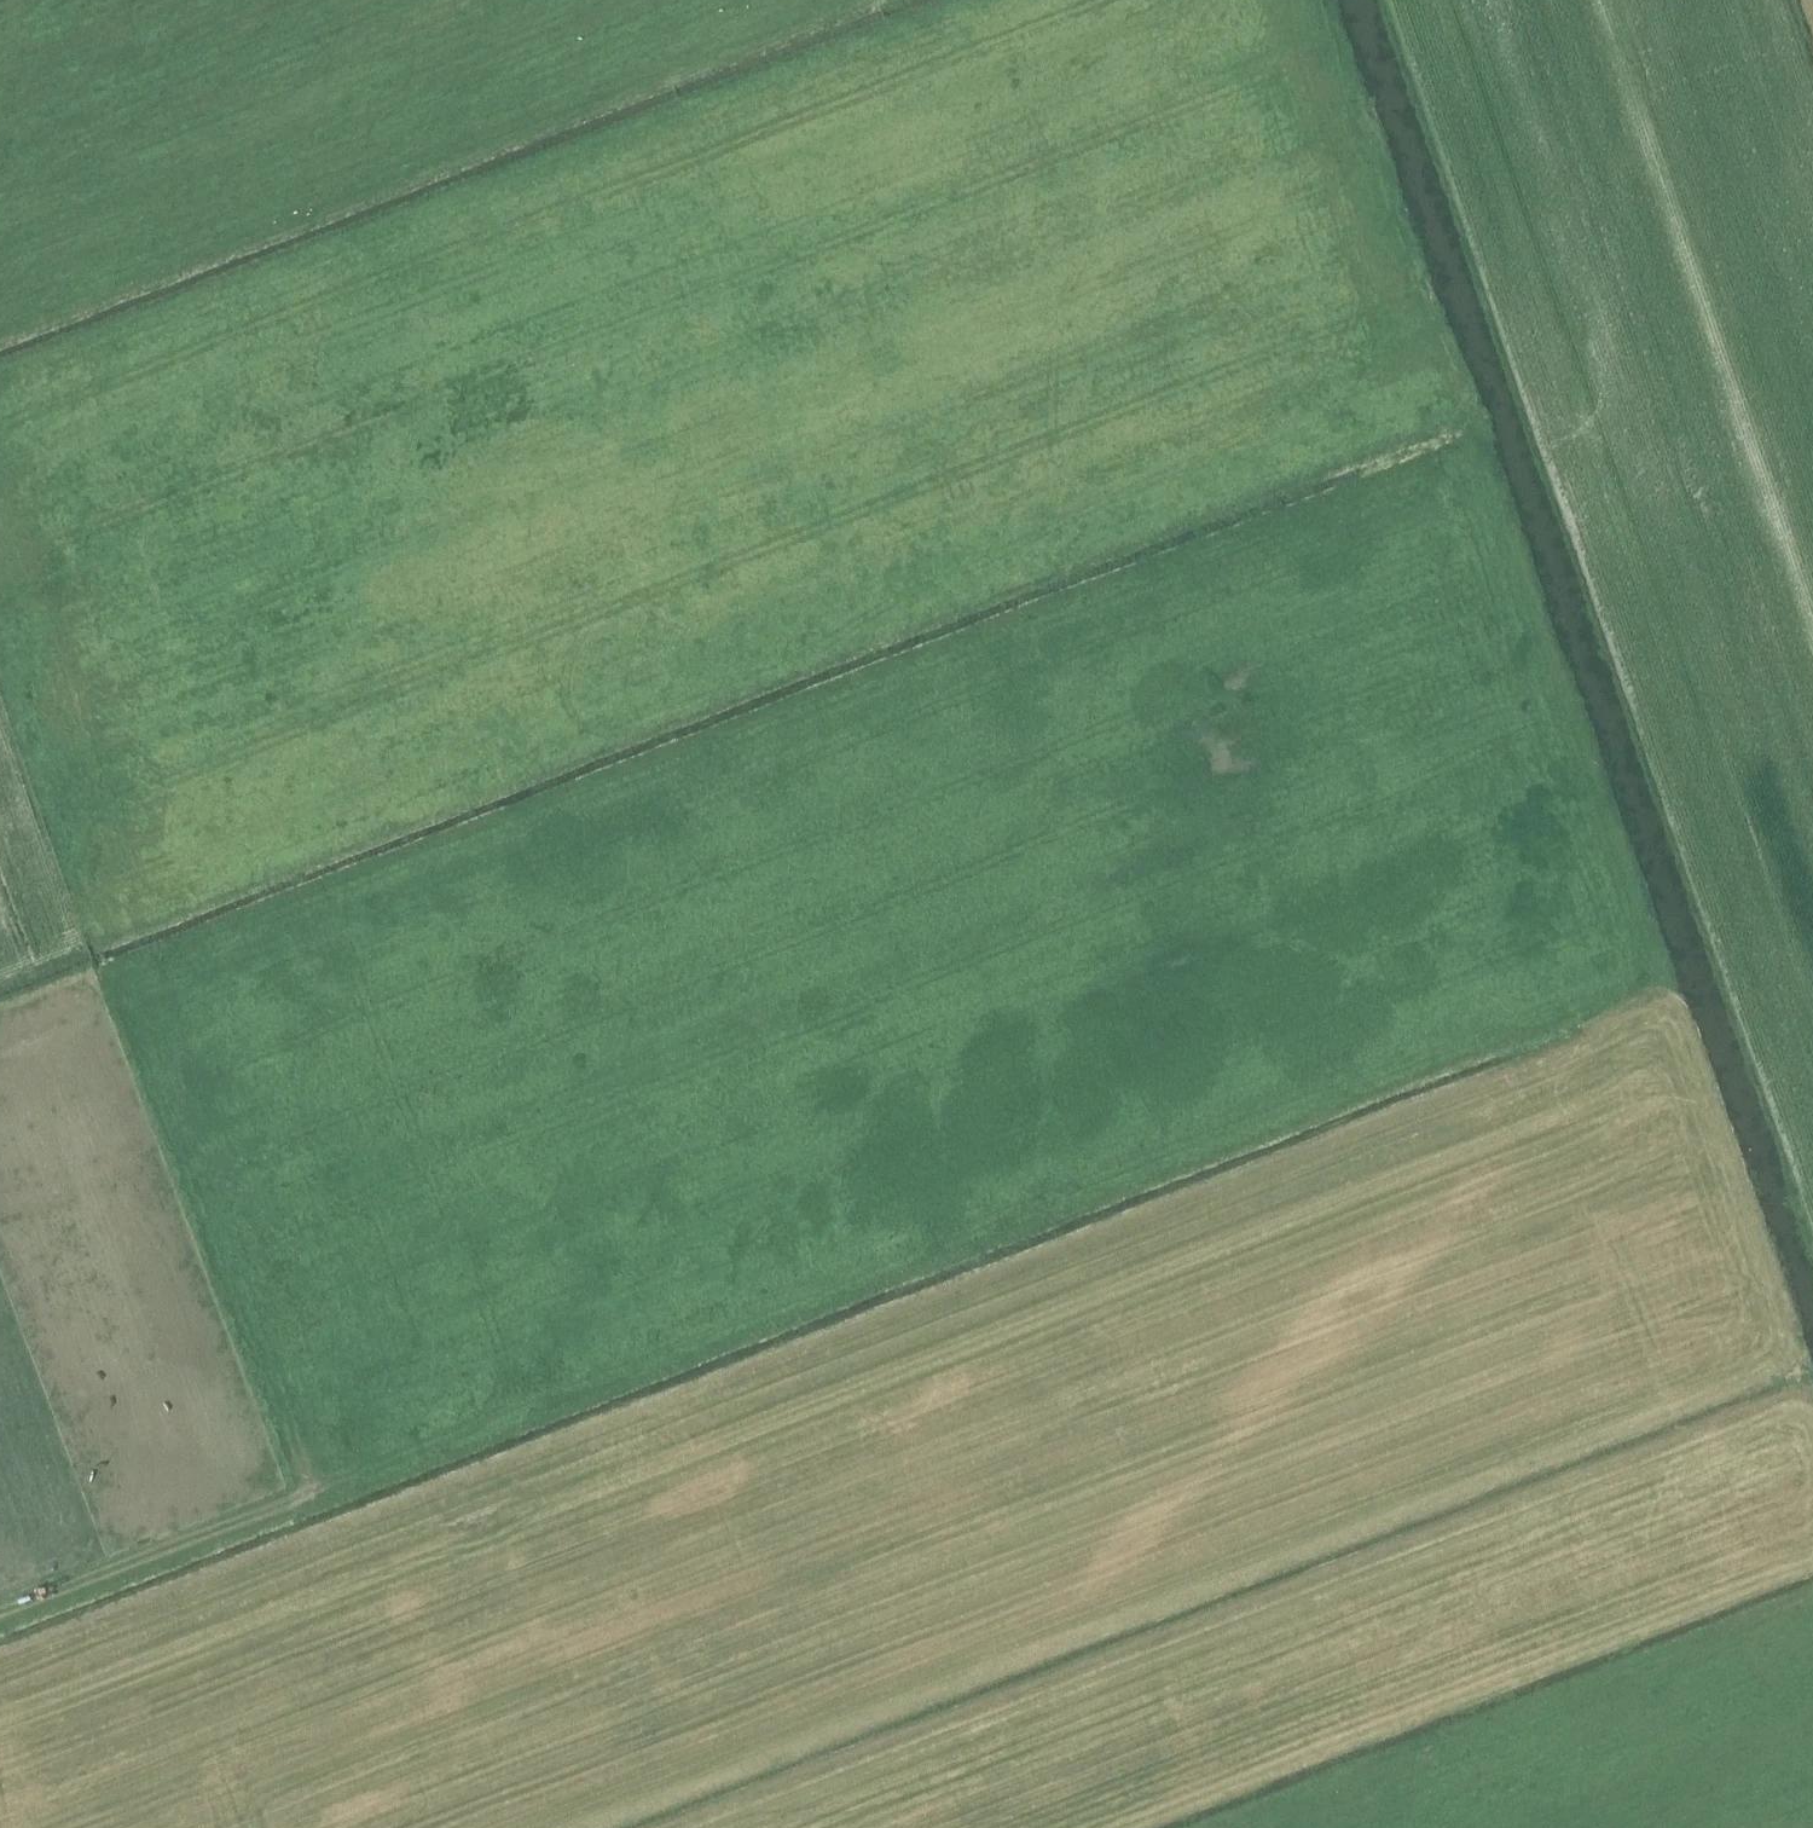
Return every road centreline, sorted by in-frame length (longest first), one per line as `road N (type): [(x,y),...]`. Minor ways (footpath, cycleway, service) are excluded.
road 1 (track): [(0,1609),(313,1487)]

